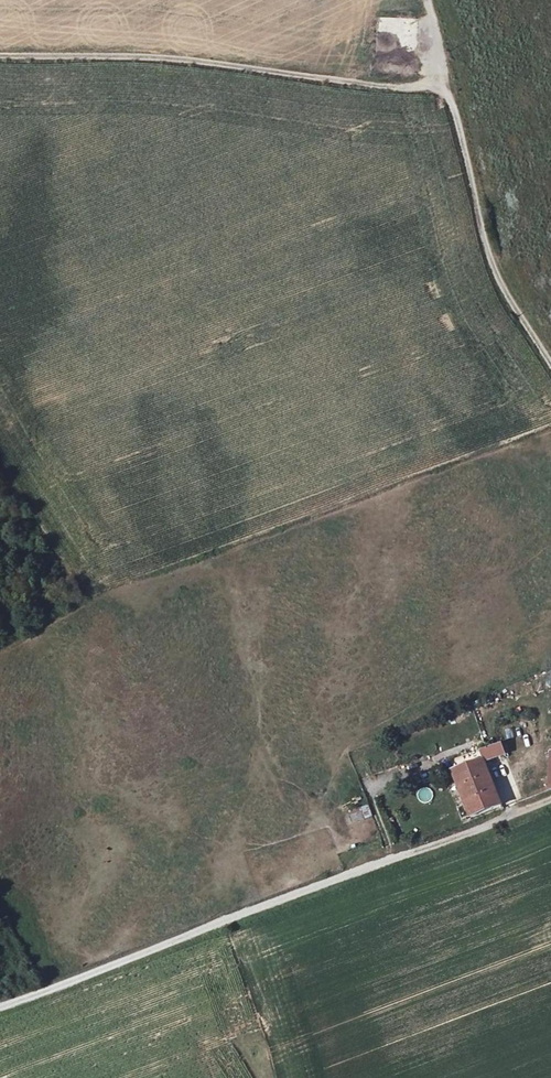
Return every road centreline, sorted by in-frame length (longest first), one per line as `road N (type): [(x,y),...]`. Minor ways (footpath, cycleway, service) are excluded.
road 1 (track): [(550,798),(0,1010)]
road 2 (track): [(453,98),(186,61),(0,52)]
road 3 (track): [(425,0),(497,288),(550,365)]

